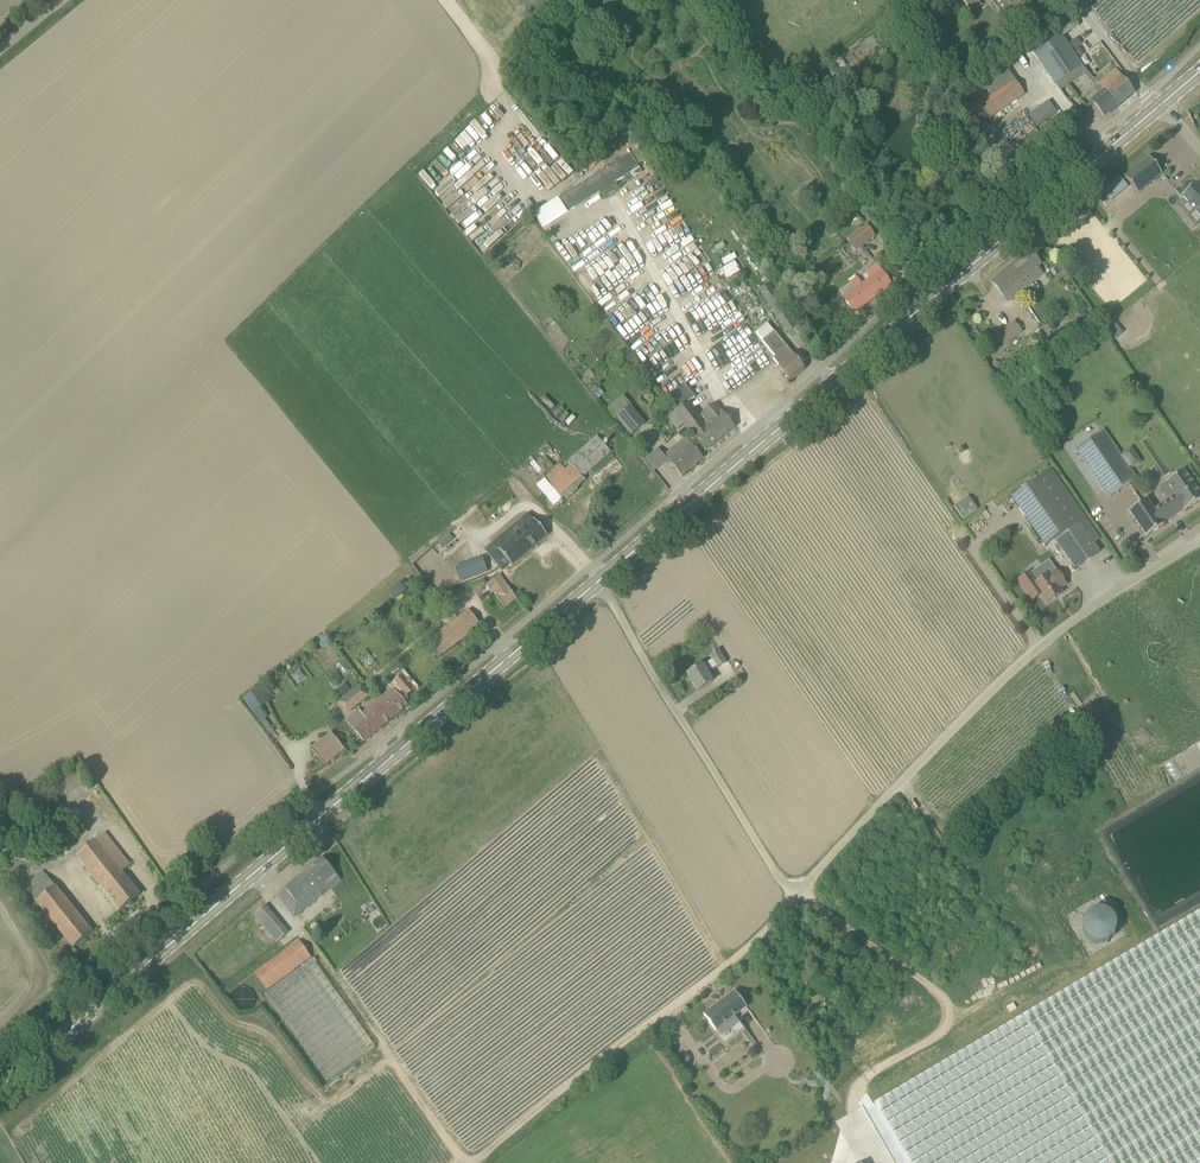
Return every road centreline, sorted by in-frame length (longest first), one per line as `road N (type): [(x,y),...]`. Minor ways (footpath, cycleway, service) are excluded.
road 1 (primary): [(0,1089),(598,582)]
road 2 (primary): [(598,582),(1159,107)]
road 3 (unclassified): [(794,895),(1061,628),(1199,544)]
road 4 (residential): [(598,582),(794,895)]
road 5 (track): [(0,849),(54,867),(101,927),(122,985)]
road 6 (residential): [(1074,0),(1147,96)]

